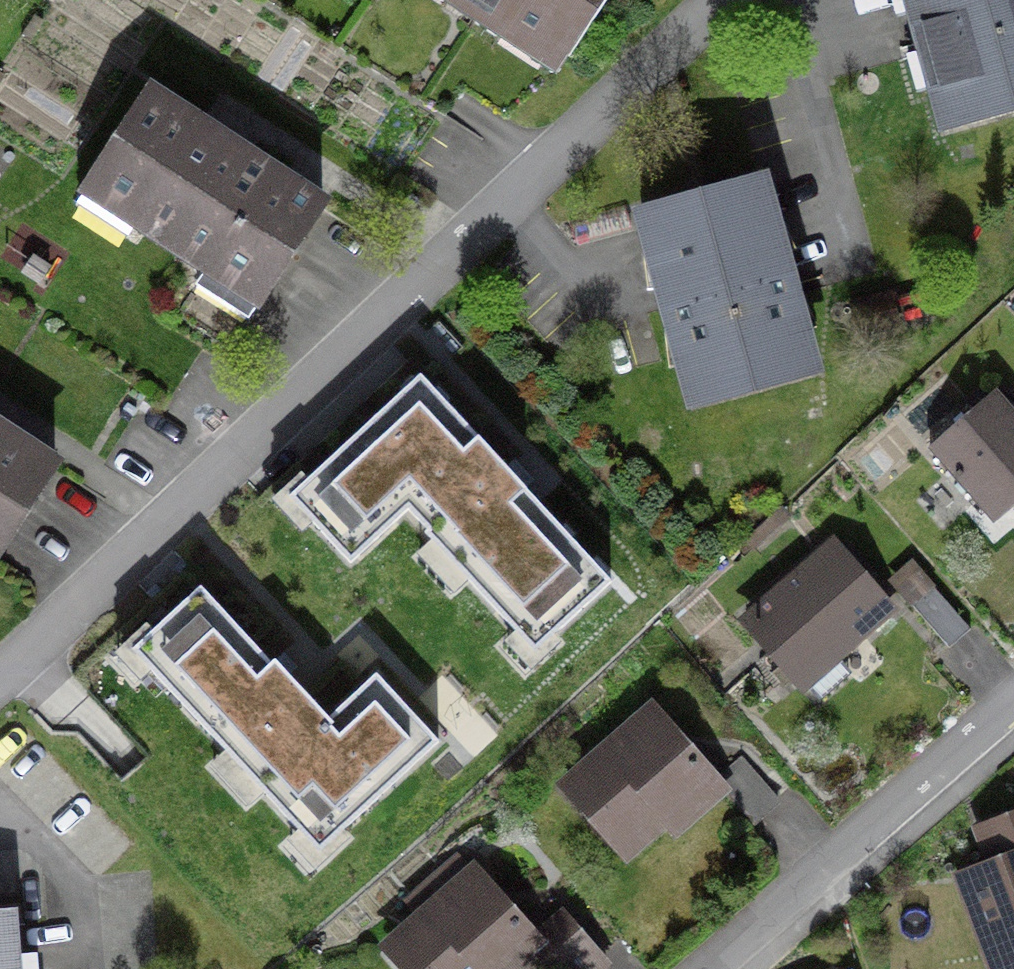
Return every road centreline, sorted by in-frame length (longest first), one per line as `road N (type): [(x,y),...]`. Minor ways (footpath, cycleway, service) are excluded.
road 1 (residential): [(717,0),(677,47),(0,679)]
road 2 (residential): [(712,968),(1013,697)]

